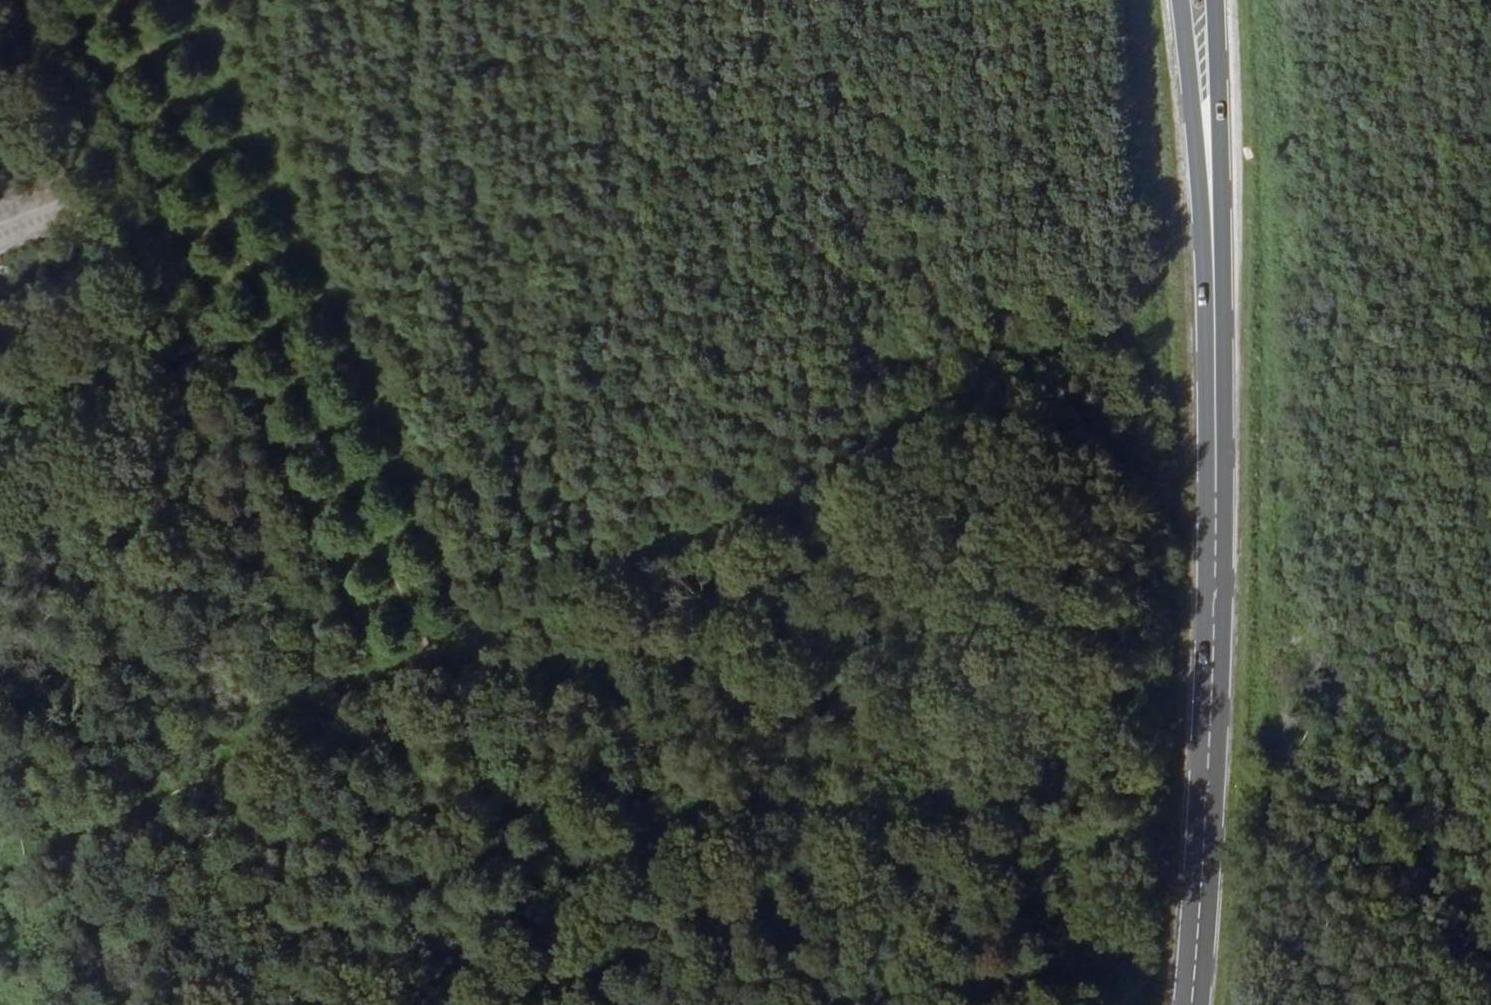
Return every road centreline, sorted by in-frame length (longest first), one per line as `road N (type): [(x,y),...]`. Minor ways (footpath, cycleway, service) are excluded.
road 1 (track): [(125,0),(440,676)]
road 2 (primary): [(1214,268),(1215,631),(1193,1004)]
road 3 (primary): [(1179,0),(1214,268)]
road 4 (primary): [(1214,268),(1217,0)]

